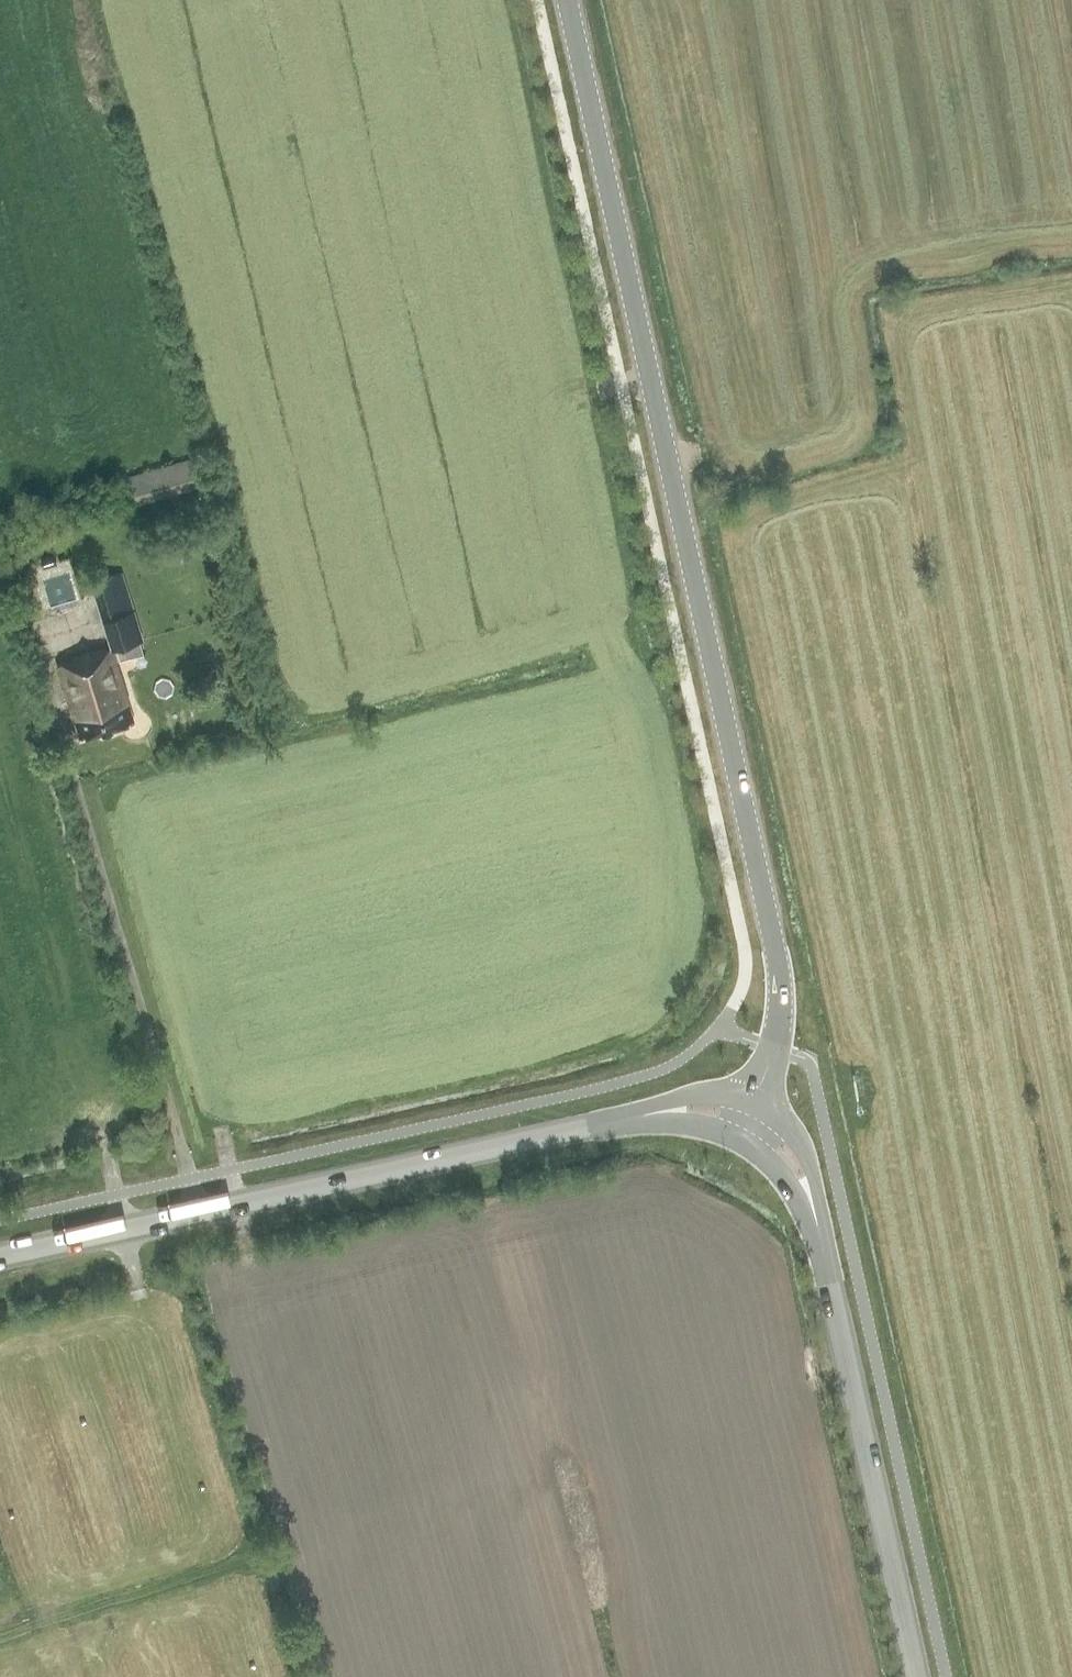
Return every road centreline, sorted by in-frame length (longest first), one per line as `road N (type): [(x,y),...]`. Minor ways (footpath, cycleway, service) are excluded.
road 1 (tertiary): [(568,0),(780,973)]
road 2 (secondary): [(0,1258),(648,1116)]
road 3 (secondary): [(817,1221),(918,1676)]
road 4 (secondary): [(817,1221),(804,1151),(755,1105)]
road 5 (tertiary): [(755,1105),(779,1032),(780,973)]

